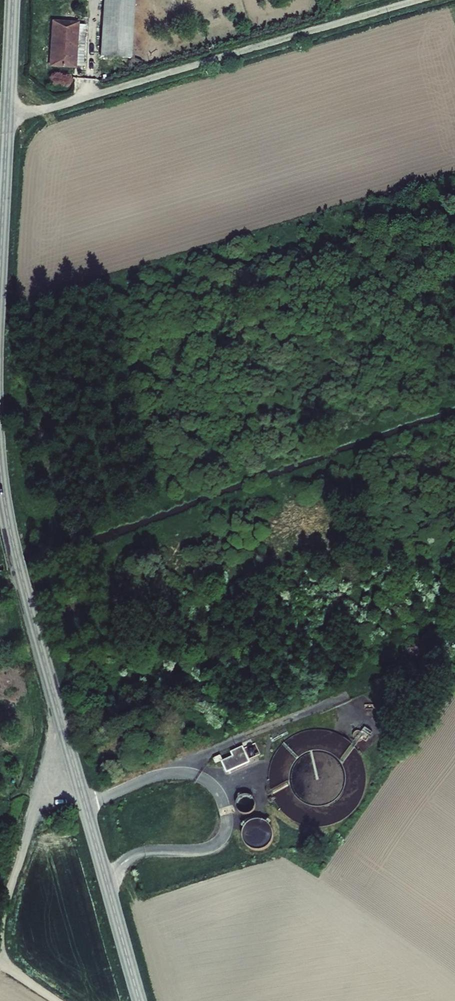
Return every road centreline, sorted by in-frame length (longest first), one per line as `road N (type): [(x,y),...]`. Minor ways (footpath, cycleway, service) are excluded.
road 1 (tertiary): [(0,470),(23,584),(139,1000)]
road 2 (track): [(409,0),(8,119)]
road 3 (tertiary): [(13,0),(0,265)]
road 4 (track): [(76,770),(35,806),(0,922)]

